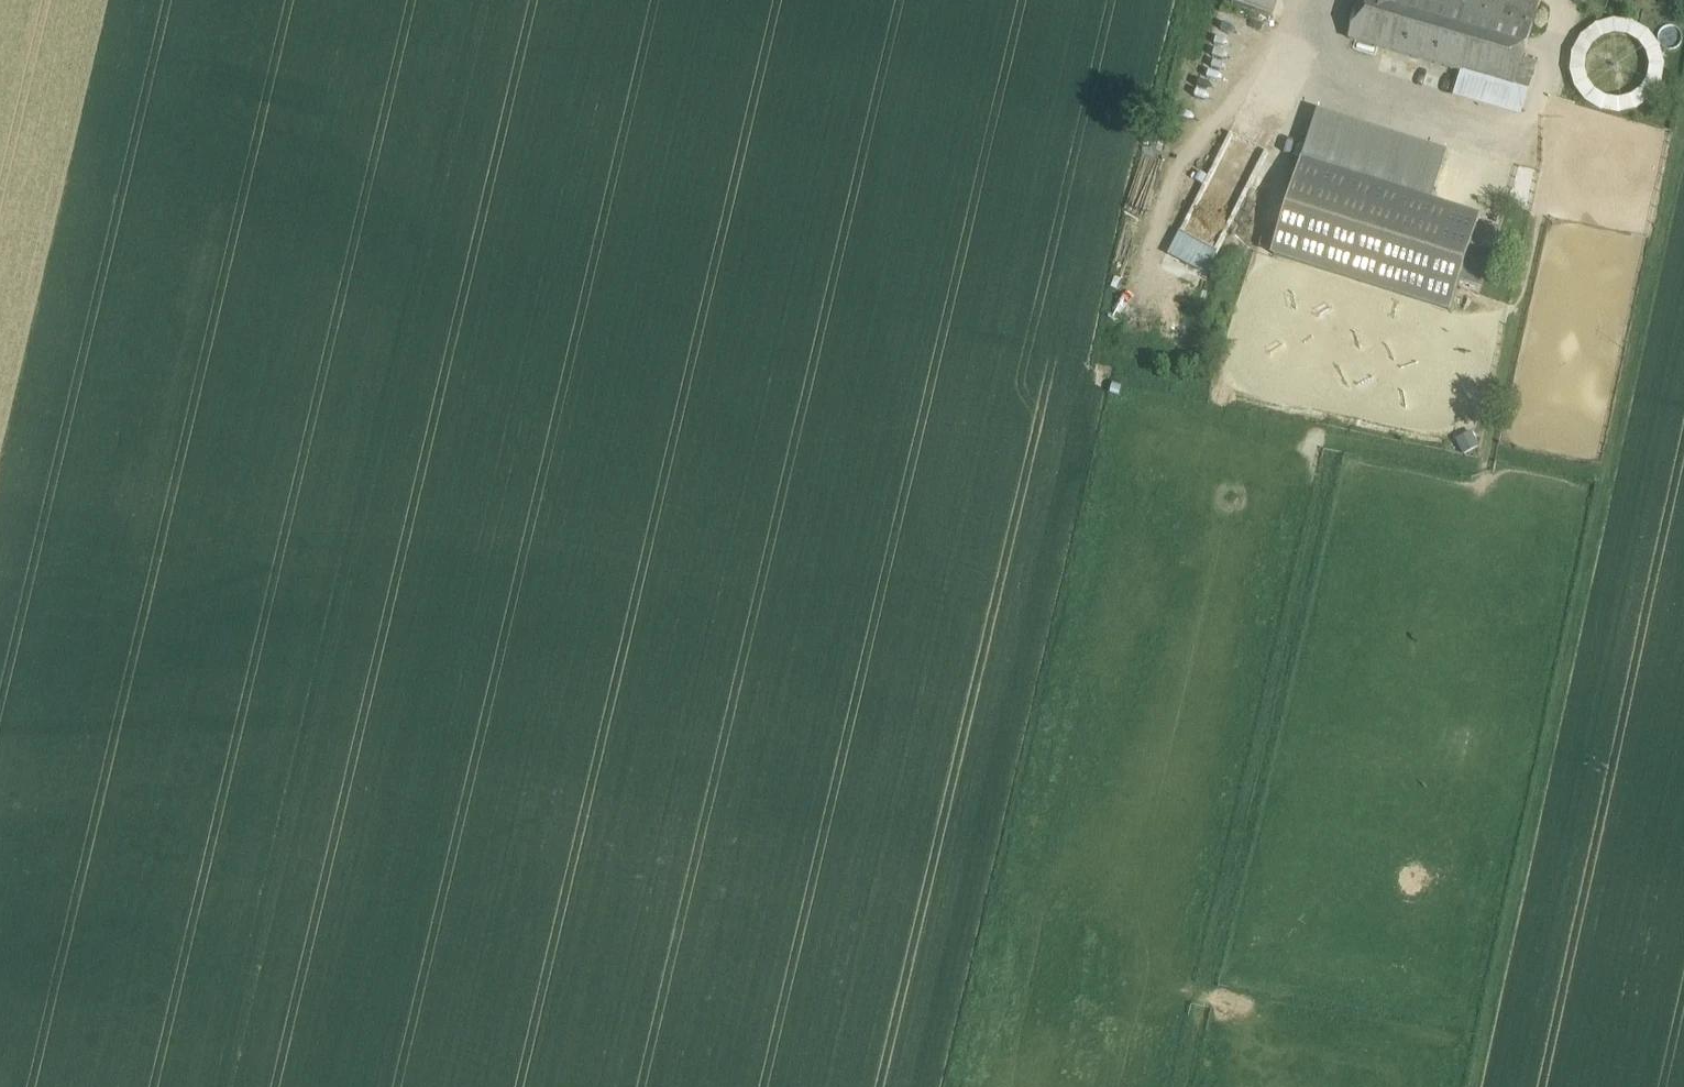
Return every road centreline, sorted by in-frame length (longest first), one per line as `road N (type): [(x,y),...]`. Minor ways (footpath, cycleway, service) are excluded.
road 1 (track): [(1683,185),(1480,1086)]

